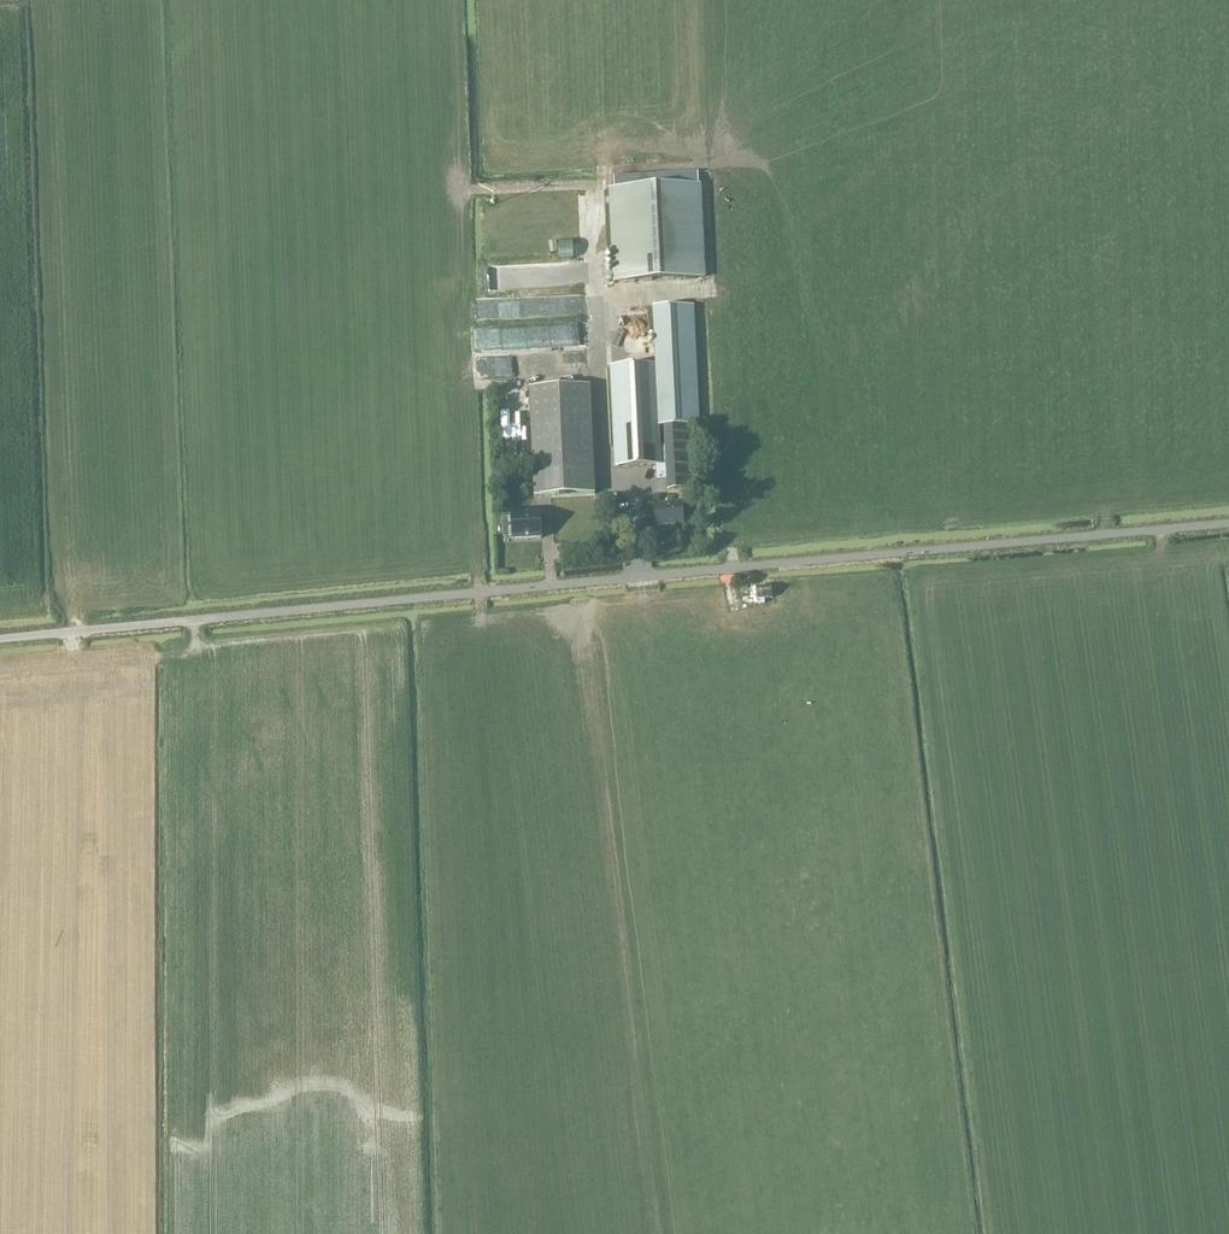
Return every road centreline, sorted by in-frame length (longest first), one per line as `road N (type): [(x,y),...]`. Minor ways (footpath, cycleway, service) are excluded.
road 1 (unclassified): [(0,644),(1228,533)]

